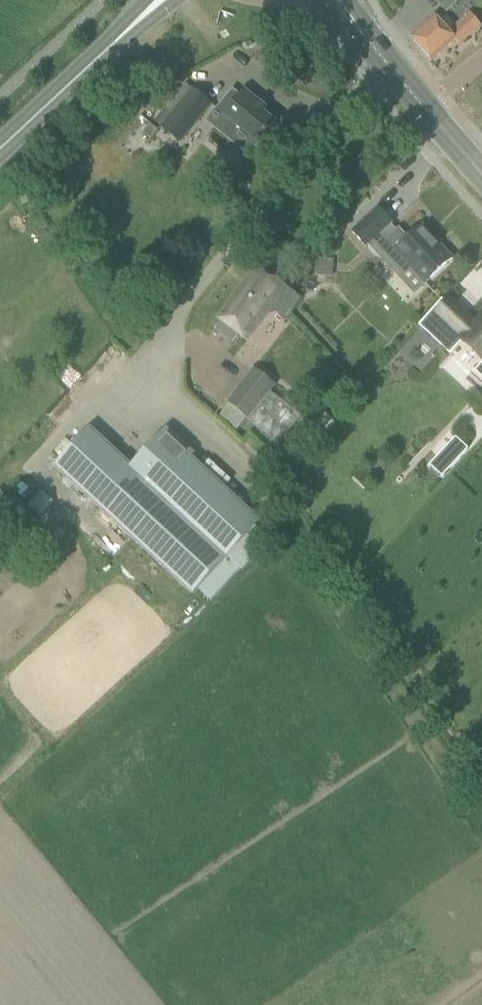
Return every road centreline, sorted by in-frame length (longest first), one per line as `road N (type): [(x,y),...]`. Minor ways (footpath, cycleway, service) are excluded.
road 1 (residential): [(388,65),(177,315)]
road 2 (tertiary): [(113,44),(0,149)]

